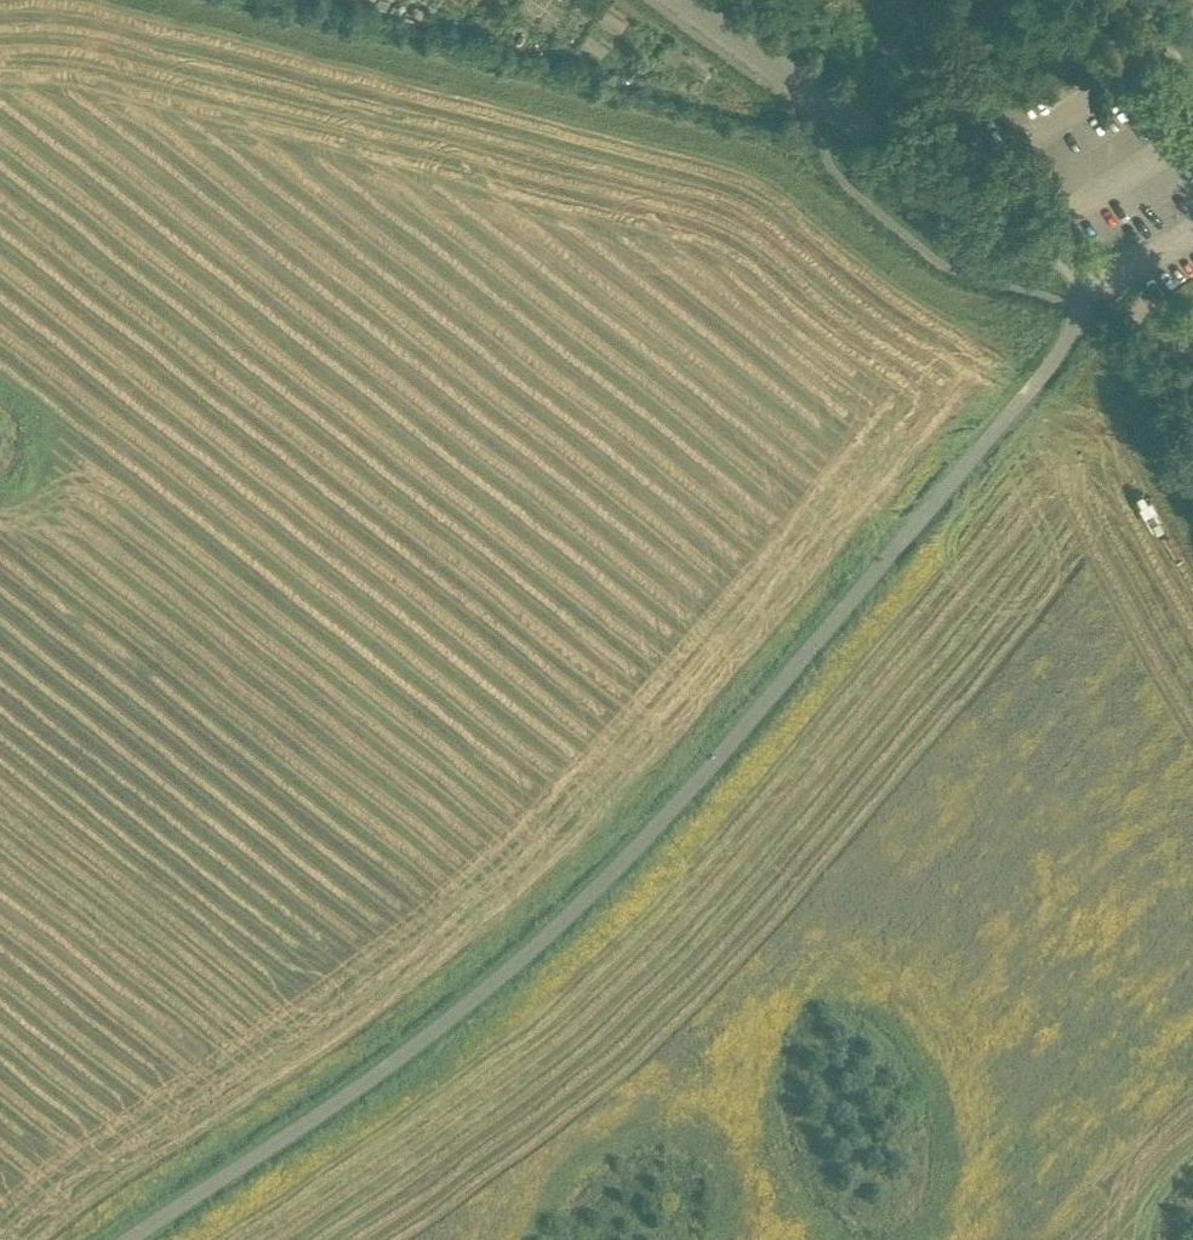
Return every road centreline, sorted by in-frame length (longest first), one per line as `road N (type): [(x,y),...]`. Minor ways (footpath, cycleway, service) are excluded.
road 1 (unclassified): [(1094,284),(1060,351),(1026,394),(694,786),(574,911),(394,1062),(130,1239)]
road 2 (residential): [(1094,284),(1025,234),(975,214),(688,0)]
road 3 (unclassified): [(1192,354),(1094,284)]

